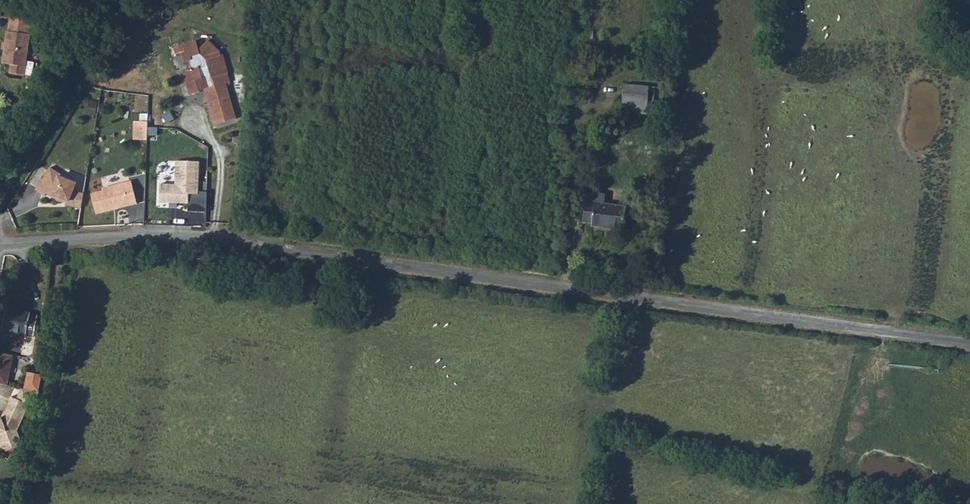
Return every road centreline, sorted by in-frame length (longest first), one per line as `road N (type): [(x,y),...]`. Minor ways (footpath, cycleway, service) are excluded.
road 1 (unclassified): [(969,344),(245,247),(160,240),(0,248)]
road 2 (track): [(120,0),(0,205)]

